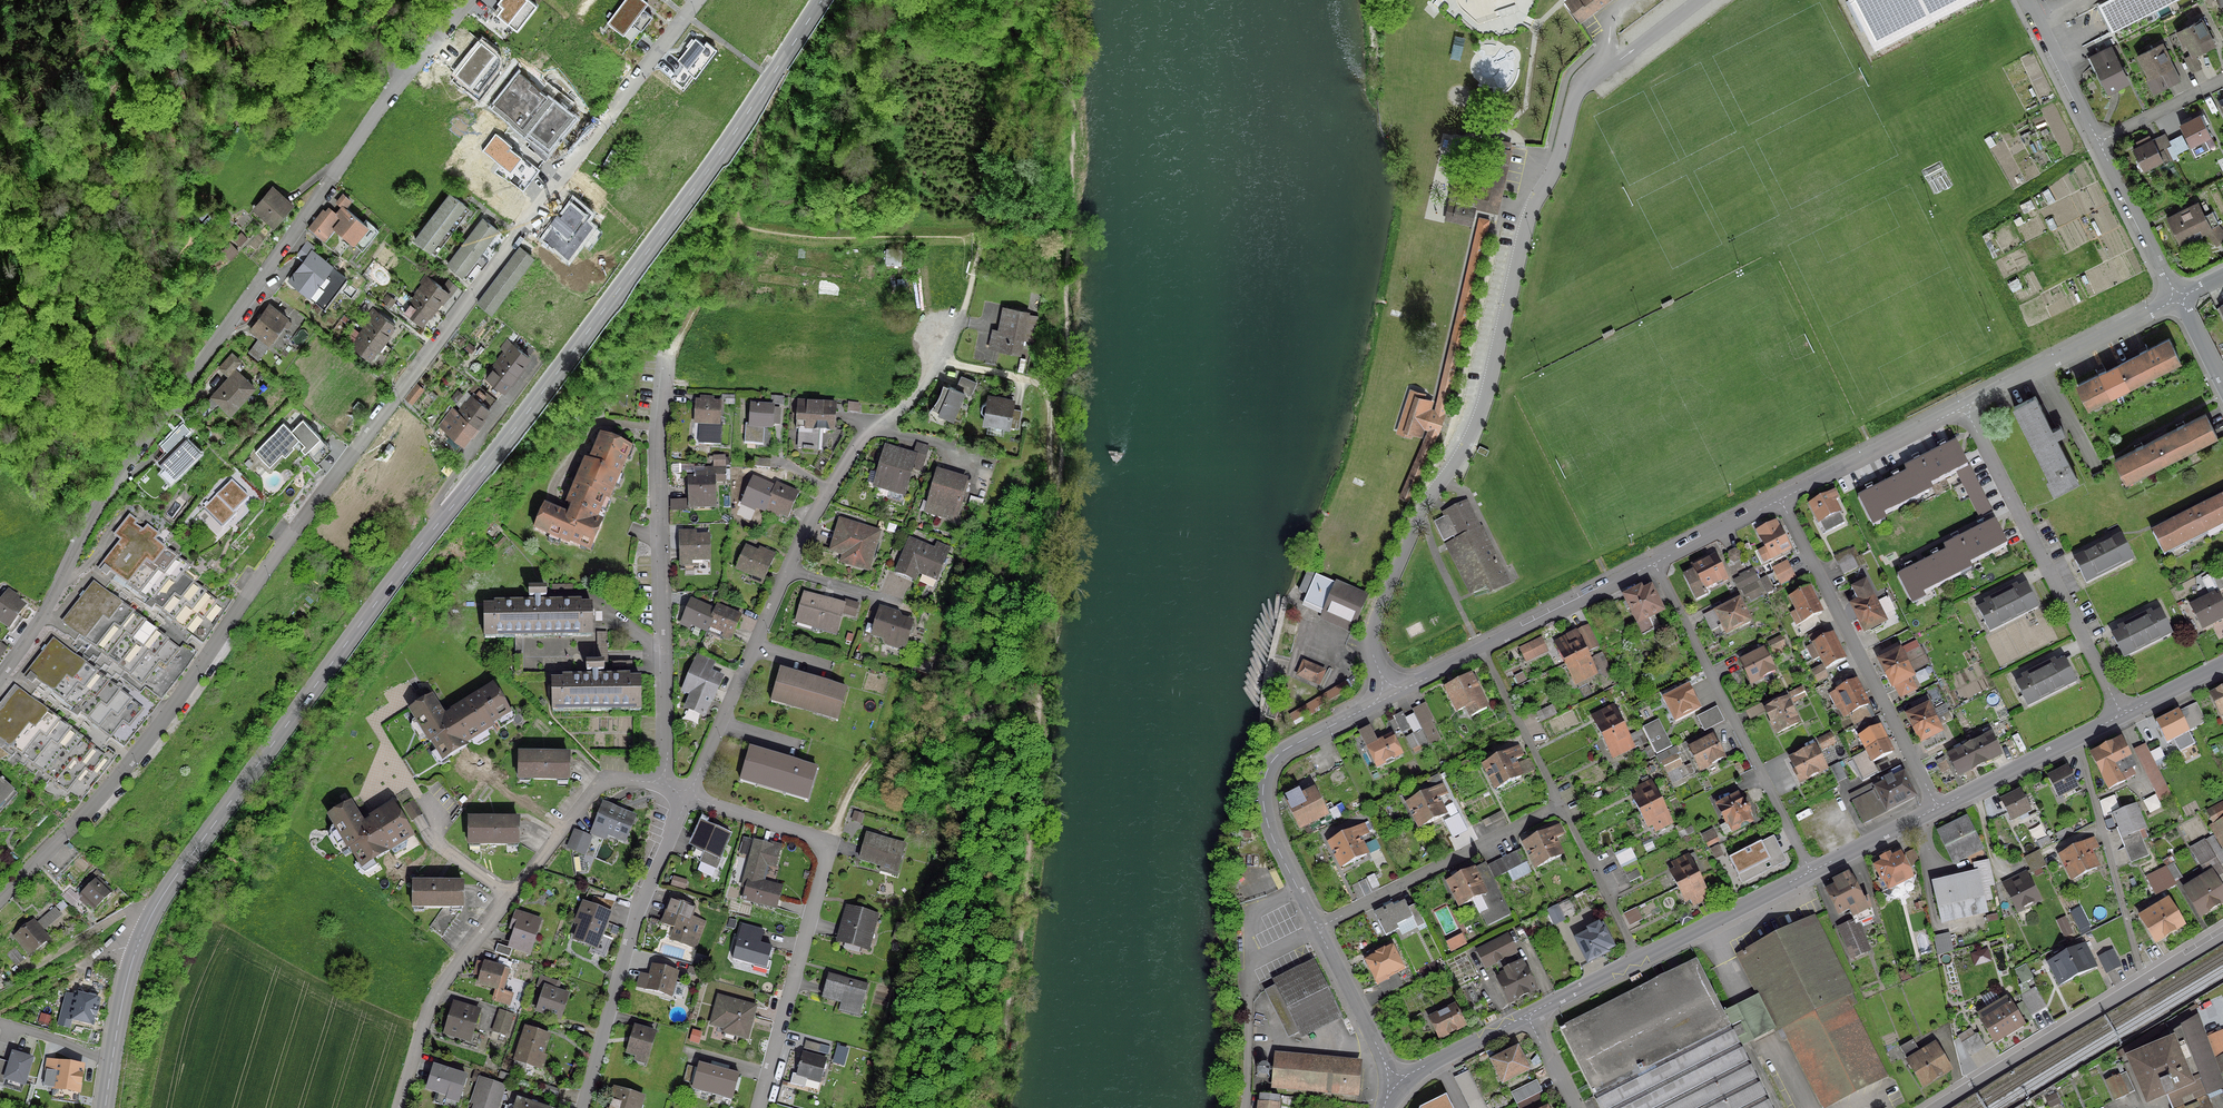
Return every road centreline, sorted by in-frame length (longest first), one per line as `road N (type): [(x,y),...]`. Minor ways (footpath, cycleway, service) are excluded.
road 1 (residential): [(0,897),(153,732),(355,446),(696,0)]
road 2 (secondary): [(149,915),(393,580),(707,172),(822,0)]
road 3 (residential): [(470,0),(356,141),(114,481),(0,675)]
road 4 (residential): [(1608,67),(1577,95),(1519,247),(1475,426),(1419,514),(1376,617),(1373,653),(1390,696)]
road 5 (residential): [(688,796),(803,529),(858,442),(942,364),(970,288)]
road 6 (residential): [(396,1107),(434,995),(596,786),(622,780),(659,786)]
road 7 (residential): [(665,358),(656,450),(666,751),(659,786)]
road 8 (residential): [(688,796),(811,838),(823,851),(757,1107)]
road 9 (residential): [(1963,407),(2122,715)]
road 10 (residential): [(1654,563),(1811,871)]
road 11 (residential): [(1781,499),(1938,807)]
road 12 (residential): [(2222,932),(1932,1107)]
road 13 (residential): [(582,1107),(641,900),(688,796)]
road 14 (residential): [(1811,871),(1526,1015)]
road 15 (residential): [(1390,696),(1281,753),(1266,775),(1272,837),(1318,929)]
road 16 (residential): [(1654,563),(1390,696)]
road 17 (track): [(1041,697),(880,752),(847,787),(823,851)]
road 18 (residential): [(1318,929),(1560,807)]
road 19 (track): [(2072,740),(2143,980)]
road 20 (residential): [(2179,298),(1963,407)]
road 21 (residential): [(2122,715),(1938,807)]
road 22 (residential): [(1963,407),(1781,499)]
road 23 (secondary): [(103,1107),(127,976),(149,915)]
road 24 (residential): [(2100,143),(2179,298)]
road 25 (residential): [(1318,929),(1397,1084)]
road 26 (residential): [(2028,0),(2100,143)]
road 27 (track): [(0,1012),(114,950),(137,947)]
road 28 (residential): [(1526,1015),(1397,1084)]
road 29 (residential): [(1938,807),(1811,871)]
road 30 (residential): [(1781,499),(1654,563)]
road 31 (residential): [(2100,143),(2222,80)]
road 32 (residential): [(38,966),(119,916),(149,915)]

